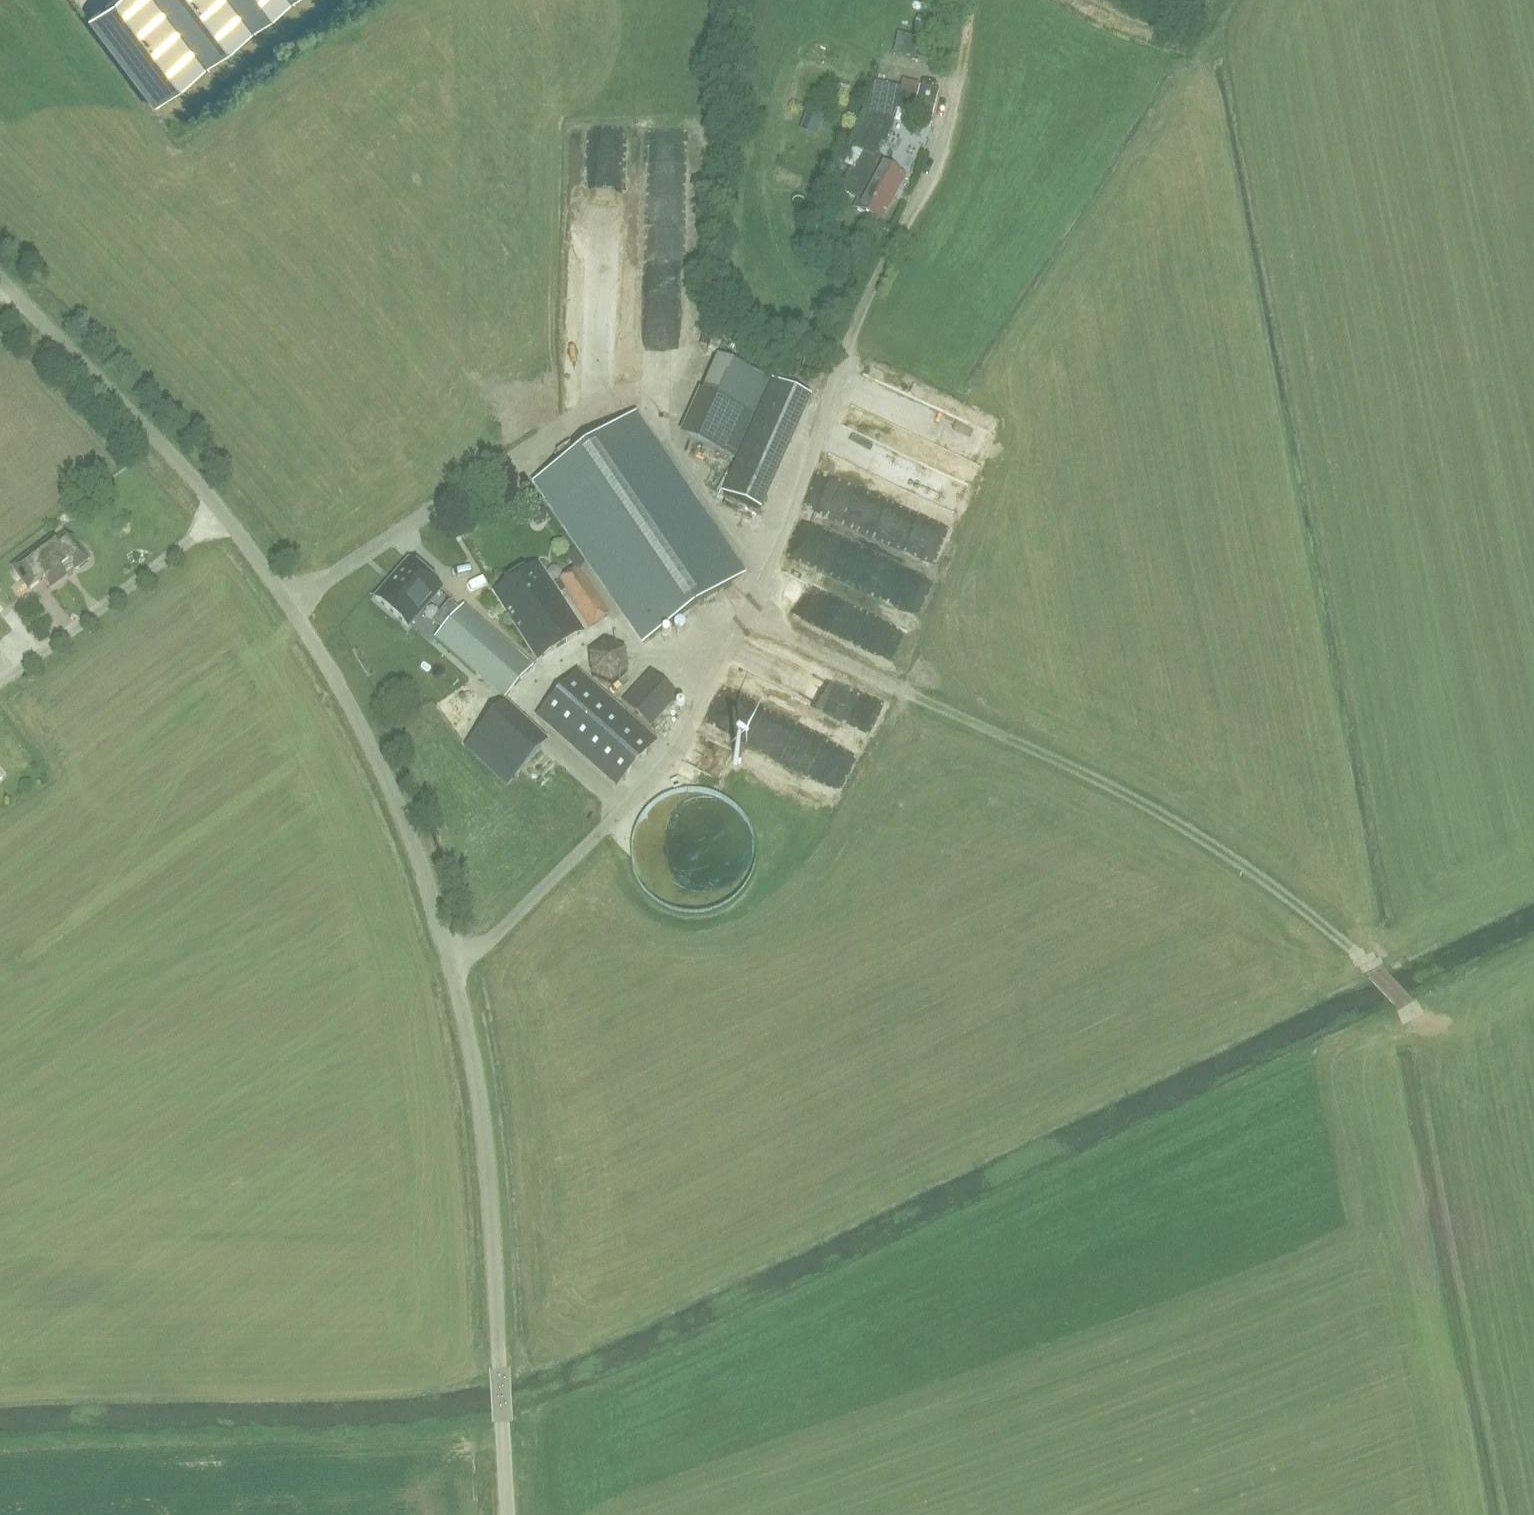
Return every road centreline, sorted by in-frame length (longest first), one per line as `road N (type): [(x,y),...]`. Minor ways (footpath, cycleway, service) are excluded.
road 1 (unclassified): [(451,960),(487,945),(615,820),(684,736),(776,555),(840,357),(942,147),(959,78)]
road 2 (unclassified): [(451,960),(407,827),(309,633),(204,489),(0,278)]
road 3 (track): [(746,619),(1159,809),(1292,897),(1411,1006)]
road 4 (unclassified): [(511,1514),(483,1109),(451,960)]

